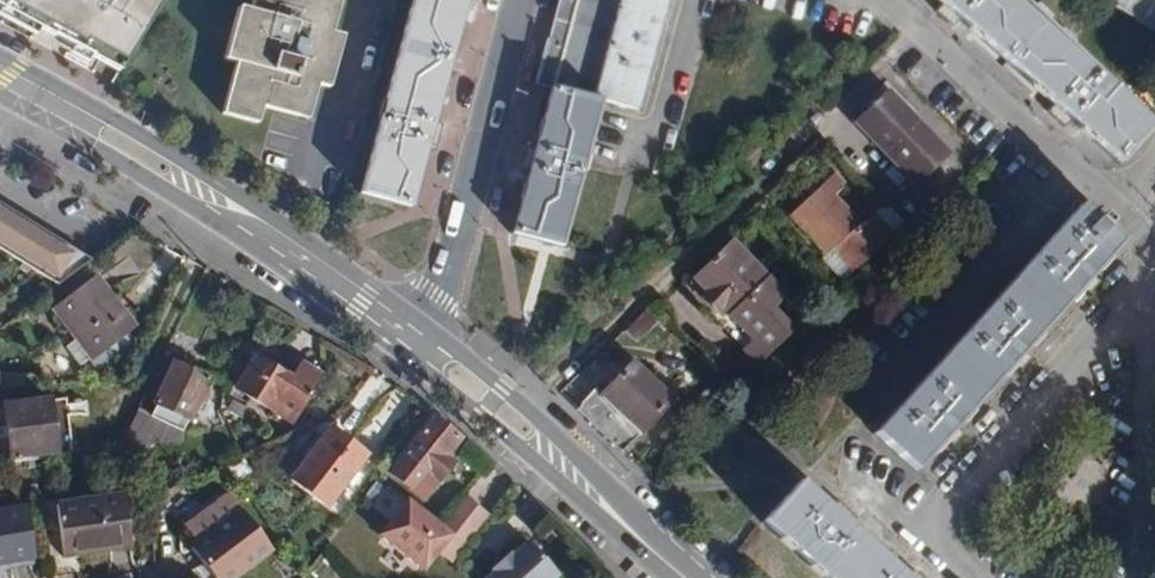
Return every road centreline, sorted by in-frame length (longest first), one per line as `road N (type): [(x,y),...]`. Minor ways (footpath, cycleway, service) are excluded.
road 1 (primary): [(0,81),(425,343)]
road 2 (residential): [(1142,281),(937,508),(940,543),(981,577)]
road 3 (residential): [(425,343),(516,0)]
road 4 (primary): [(425,343),(684,577)]
road 5 (residential): [(887,0),(1130,211)]
road 6 (residential): [(1133,577),(1142,281)]

